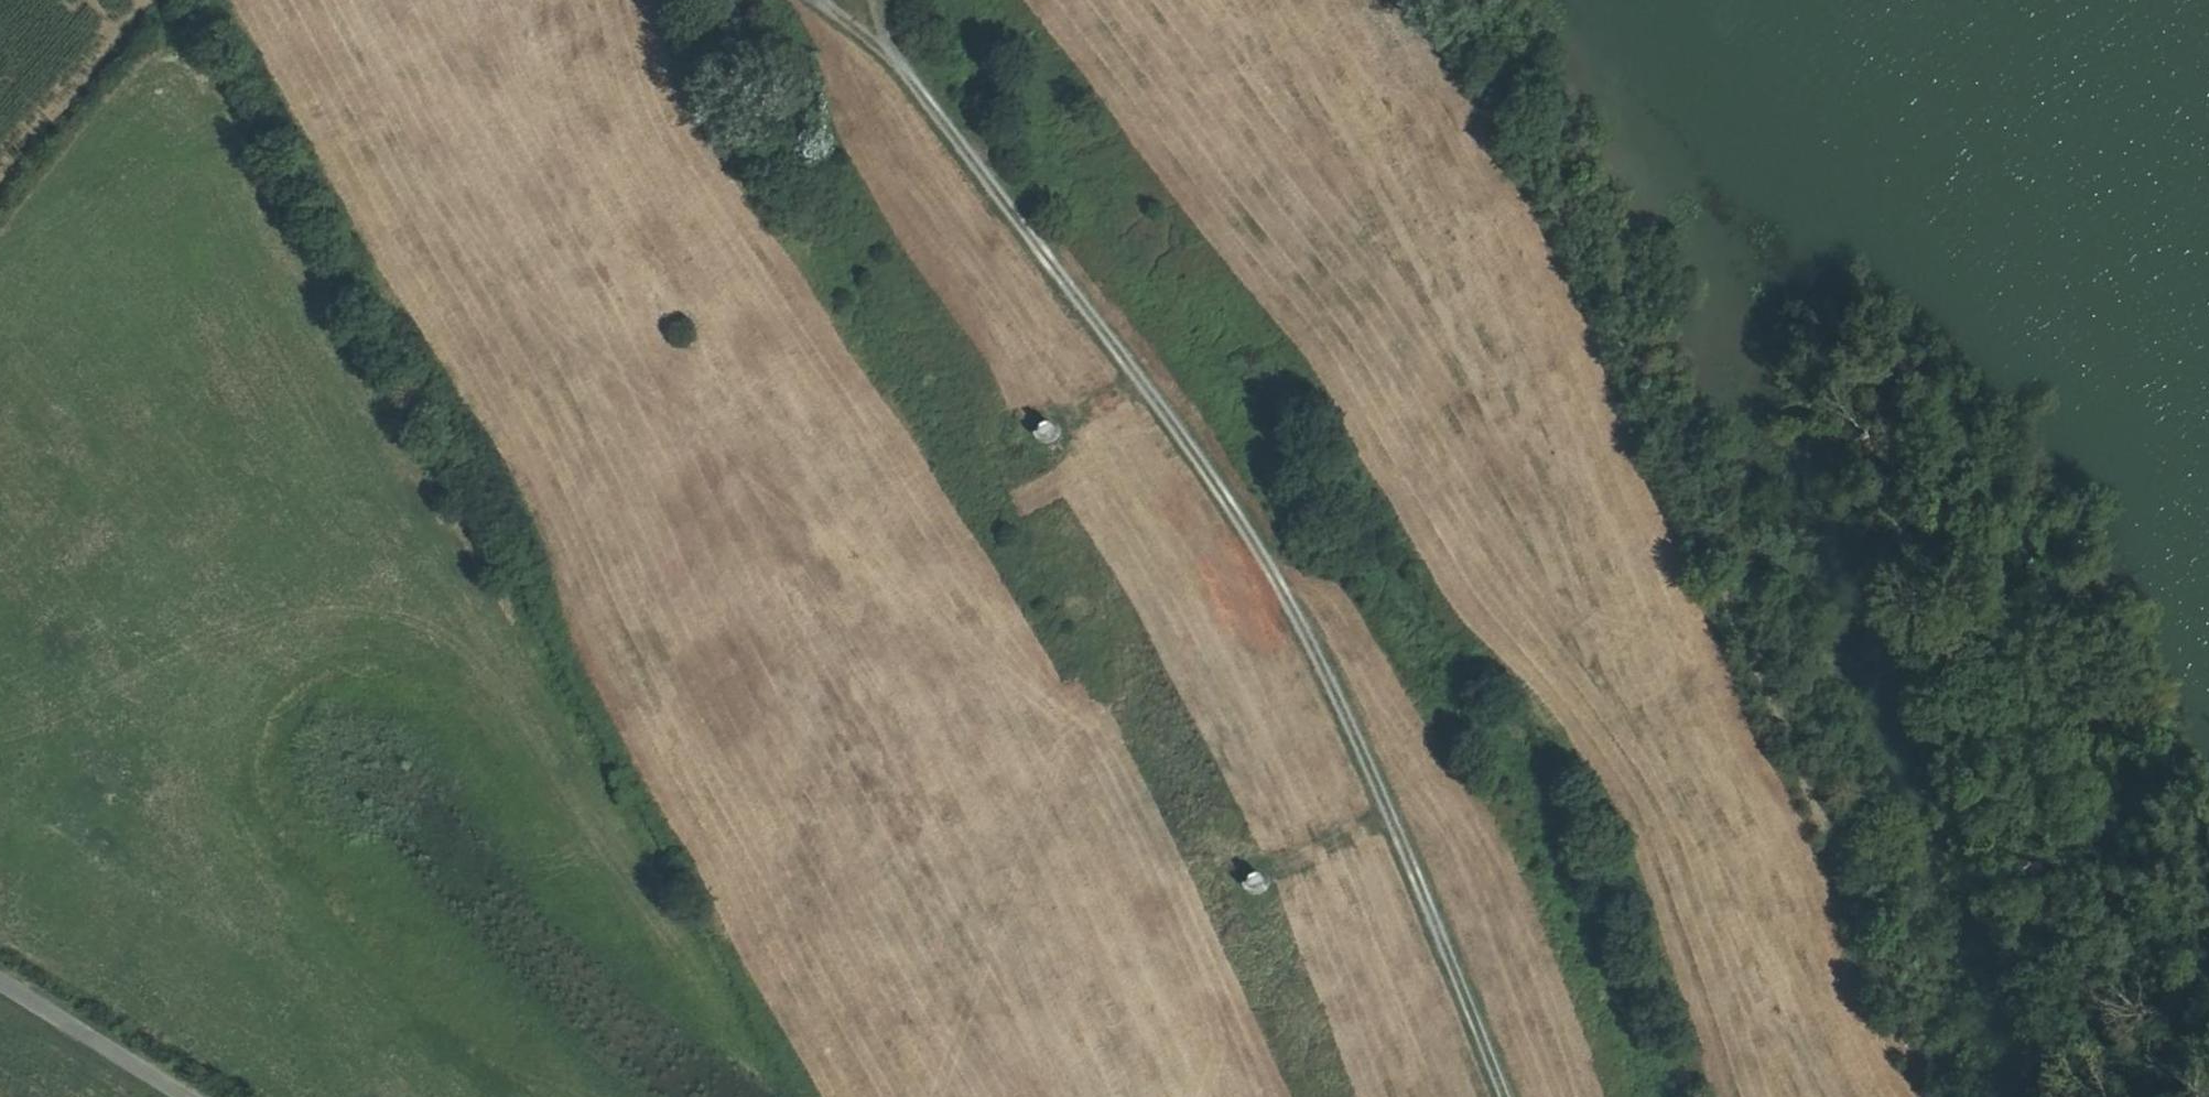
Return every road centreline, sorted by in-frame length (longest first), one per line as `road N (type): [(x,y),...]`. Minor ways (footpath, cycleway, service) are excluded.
road 1 (unclassified): [(187,1096),(0,980)]

